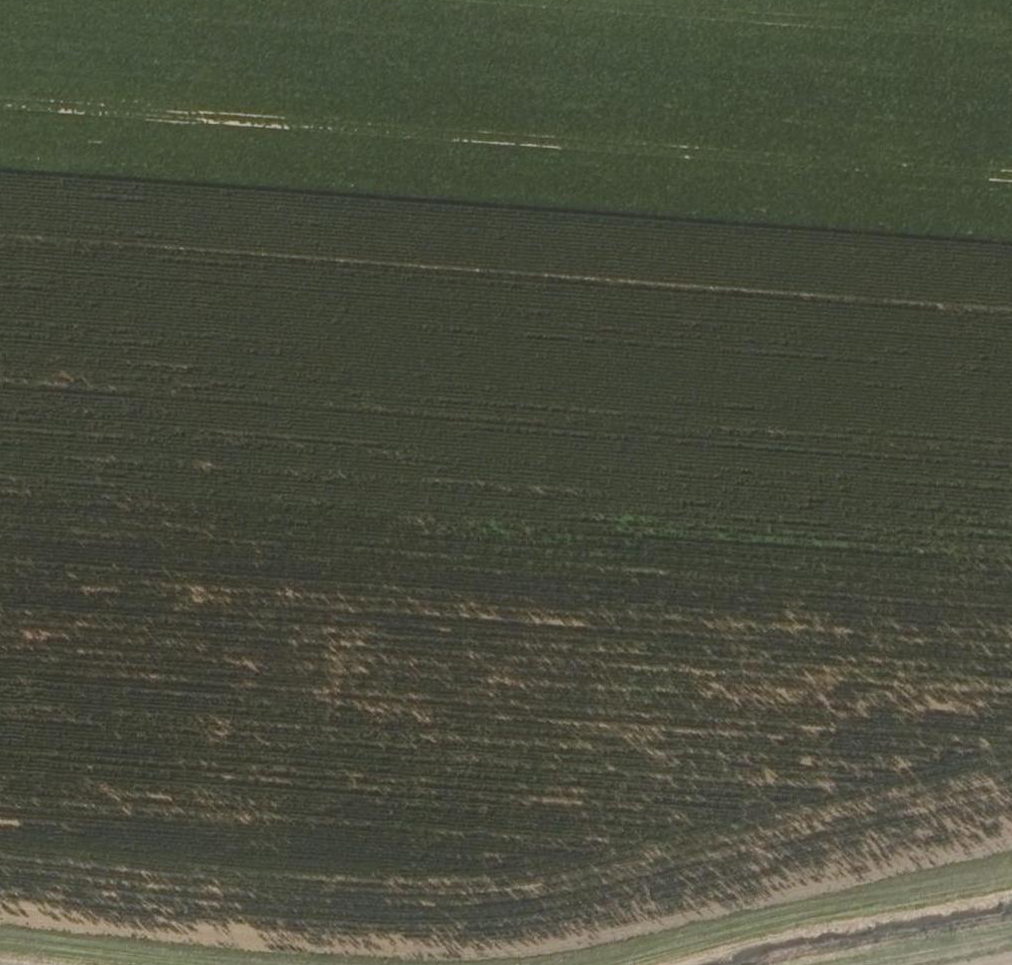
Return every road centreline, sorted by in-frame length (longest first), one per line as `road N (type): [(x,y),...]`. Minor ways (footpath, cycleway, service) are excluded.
road 1 (track): [(882,964),(1011,940)]

